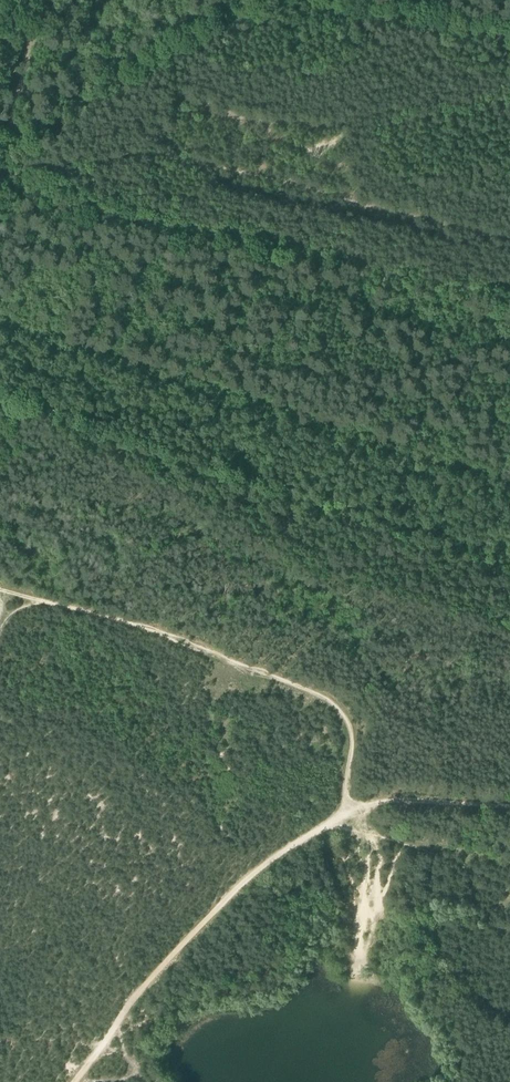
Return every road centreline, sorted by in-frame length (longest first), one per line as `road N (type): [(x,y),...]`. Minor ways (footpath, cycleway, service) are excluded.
road 1 (track): [(351,808),(350,726),(315,692),(154,633),(0,590)]
road 2 (track): [(351,808),(246,887),(81,1081)]
road 3 (track): [(0,165),(44,0)]
road 4 (track): [(509,809),(416,801),(351,808)]

